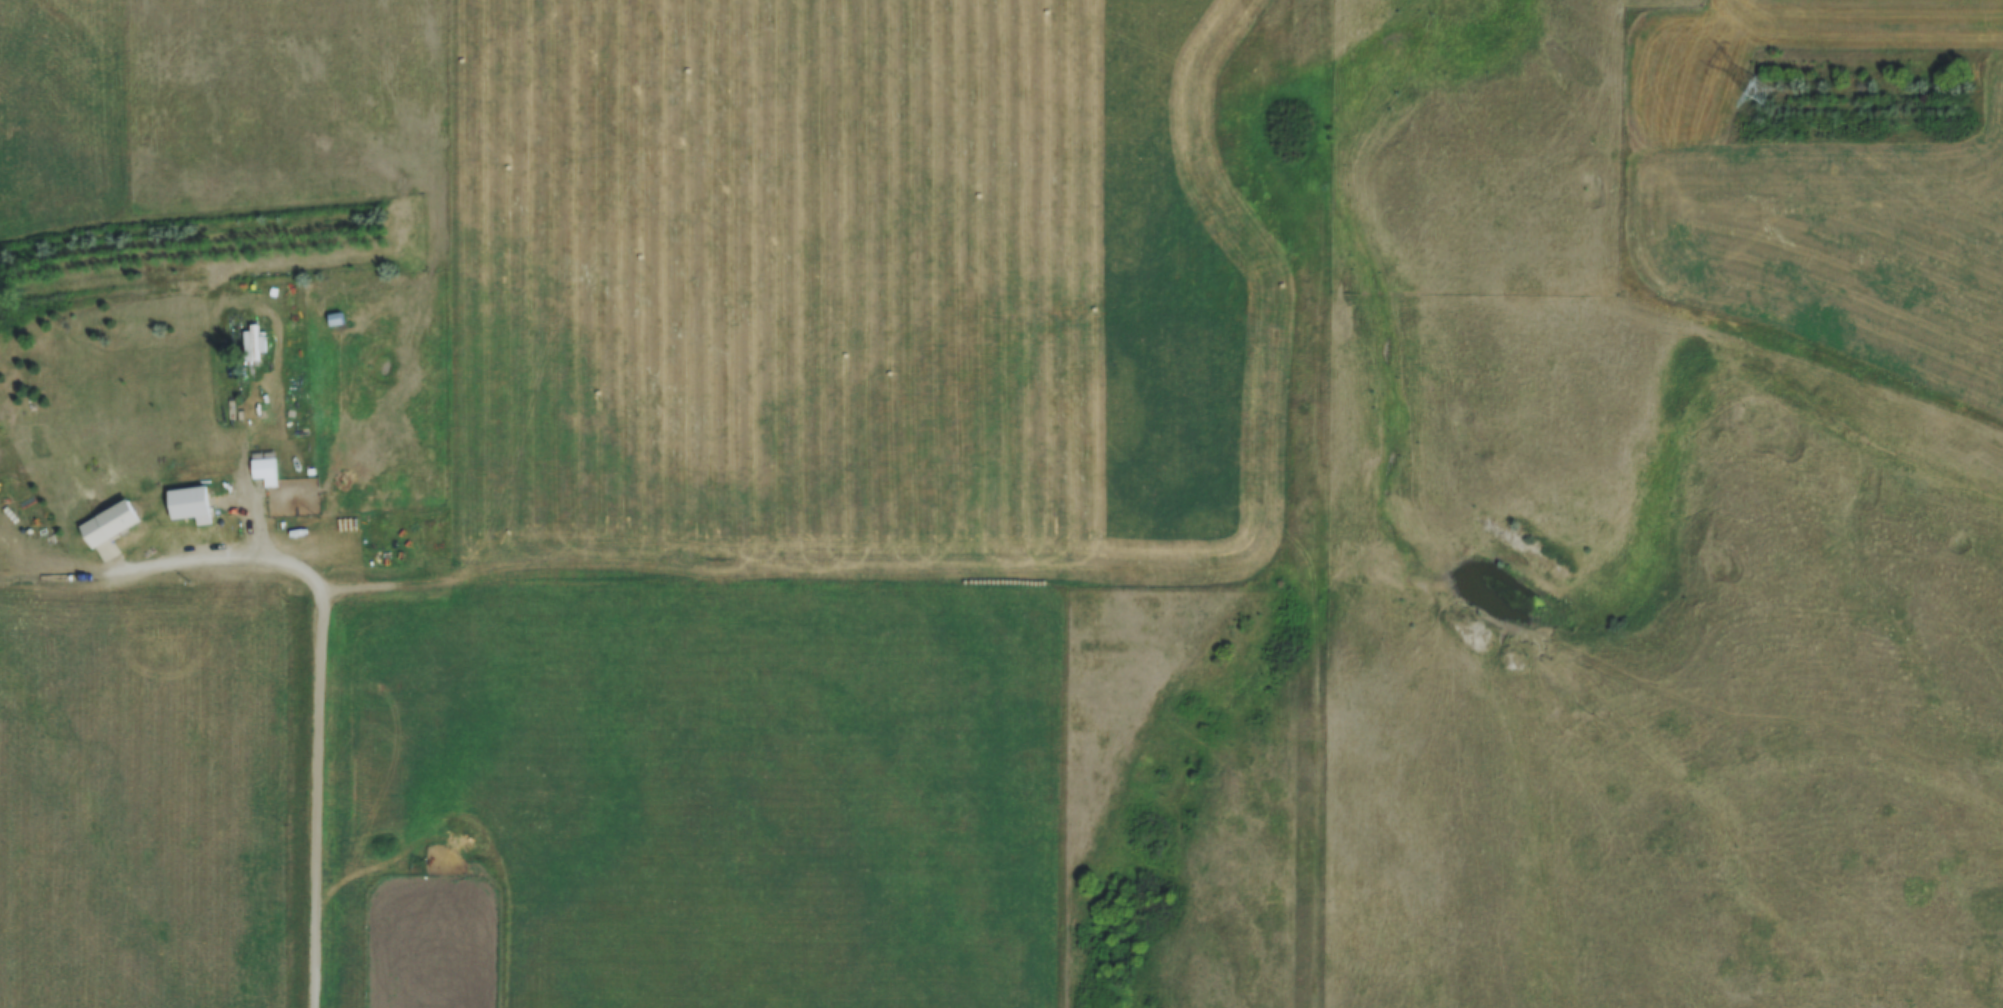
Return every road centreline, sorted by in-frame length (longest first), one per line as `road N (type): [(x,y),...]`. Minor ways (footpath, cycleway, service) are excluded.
road 1 (track): [(1322,0),(1315,1007)]
road 2 (track): [(318,597),(409,585),(922,588),(1319,577)]

